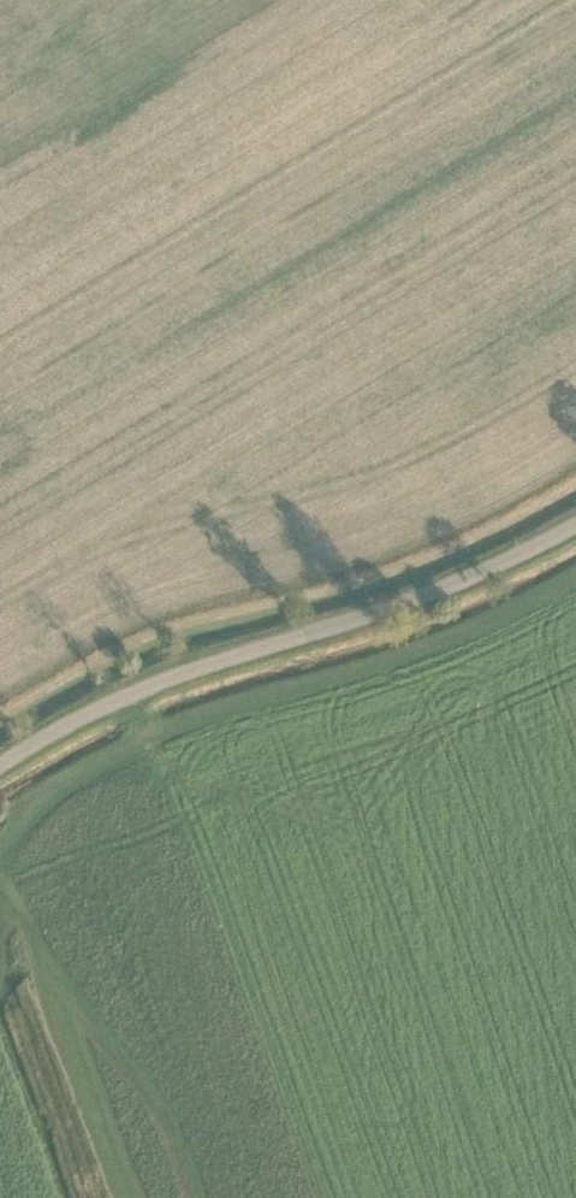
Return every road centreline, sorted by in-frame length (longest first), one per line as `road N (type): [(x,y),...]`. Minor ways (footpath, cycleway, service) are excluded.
road 1 (tertiary): [(0,766),(131,694),(432,592),(575,525)]

